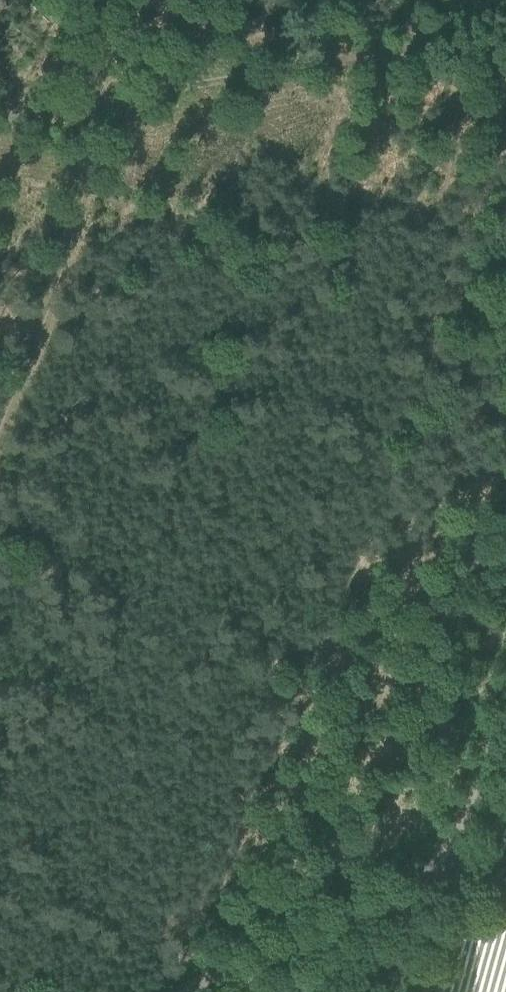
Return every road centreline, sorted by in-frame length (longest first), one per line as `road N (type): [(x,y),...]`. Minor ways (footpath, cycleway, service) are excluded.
road 1 (track): [(505,27),(94,106)]
road 2 (track): [(0,418),(61,266),(94,106)]
road 3 (track): [(181,991),(421,891)]
road 4 (track): [(505,668),(421,891)]

